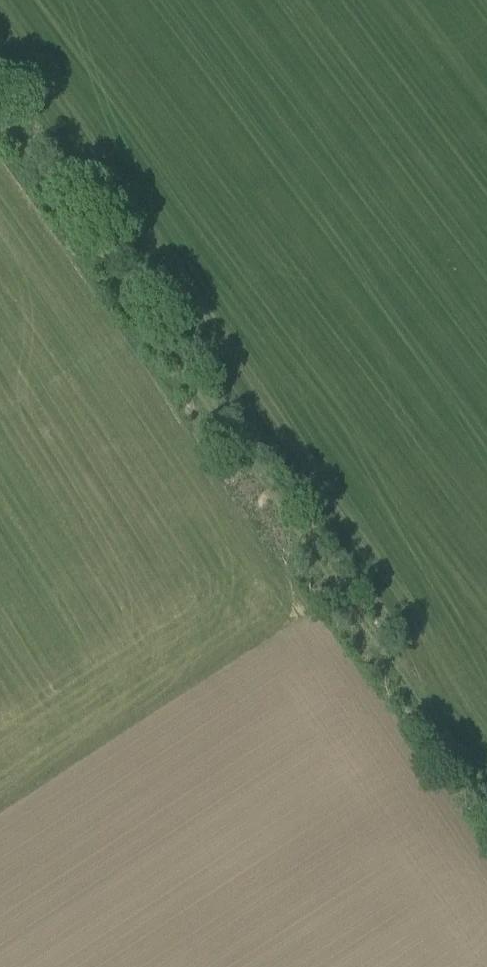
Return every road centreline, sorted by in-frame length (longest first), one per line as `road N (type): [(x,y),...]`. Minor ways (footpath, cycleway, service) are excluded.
road 1 (track): [(0,106),(486,814)]

